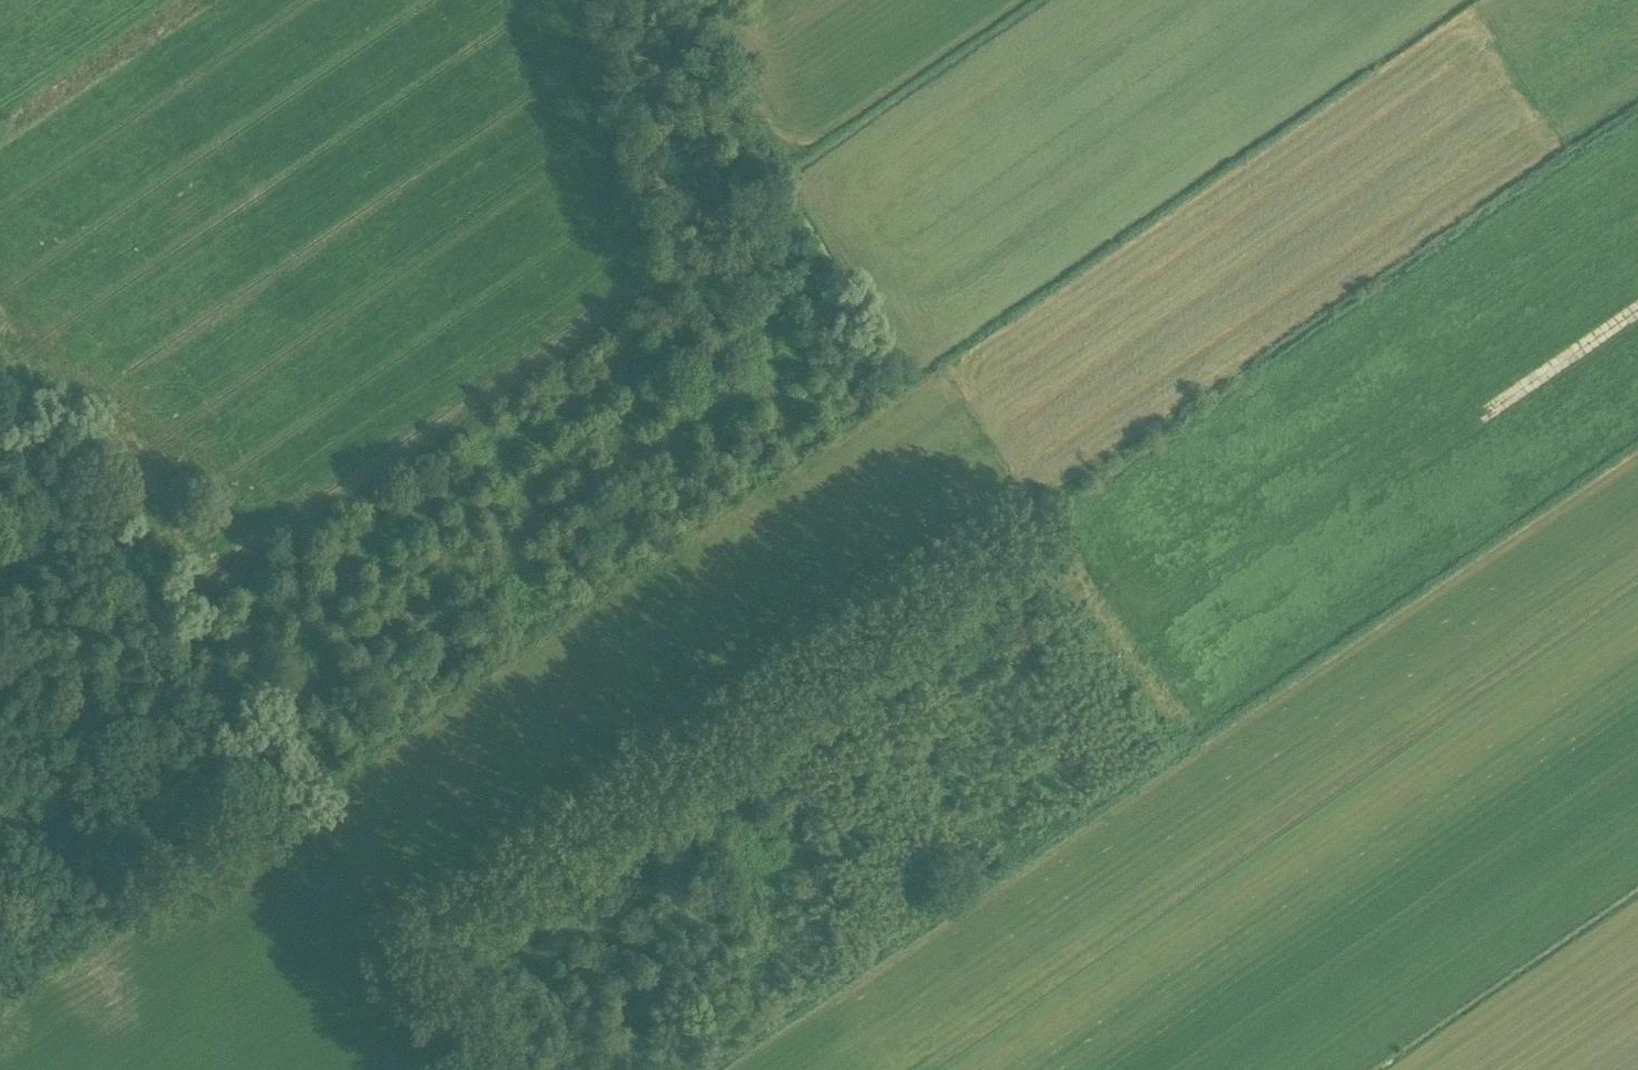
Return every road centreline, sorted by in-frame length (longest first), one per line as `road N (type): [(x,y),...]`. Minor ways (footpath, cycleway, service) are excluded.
road 1 (track): [(800,470),(780,434),(756,272),(698,132),(657,0)]
road 2 (track): [(1487,413),(1637,310)]

